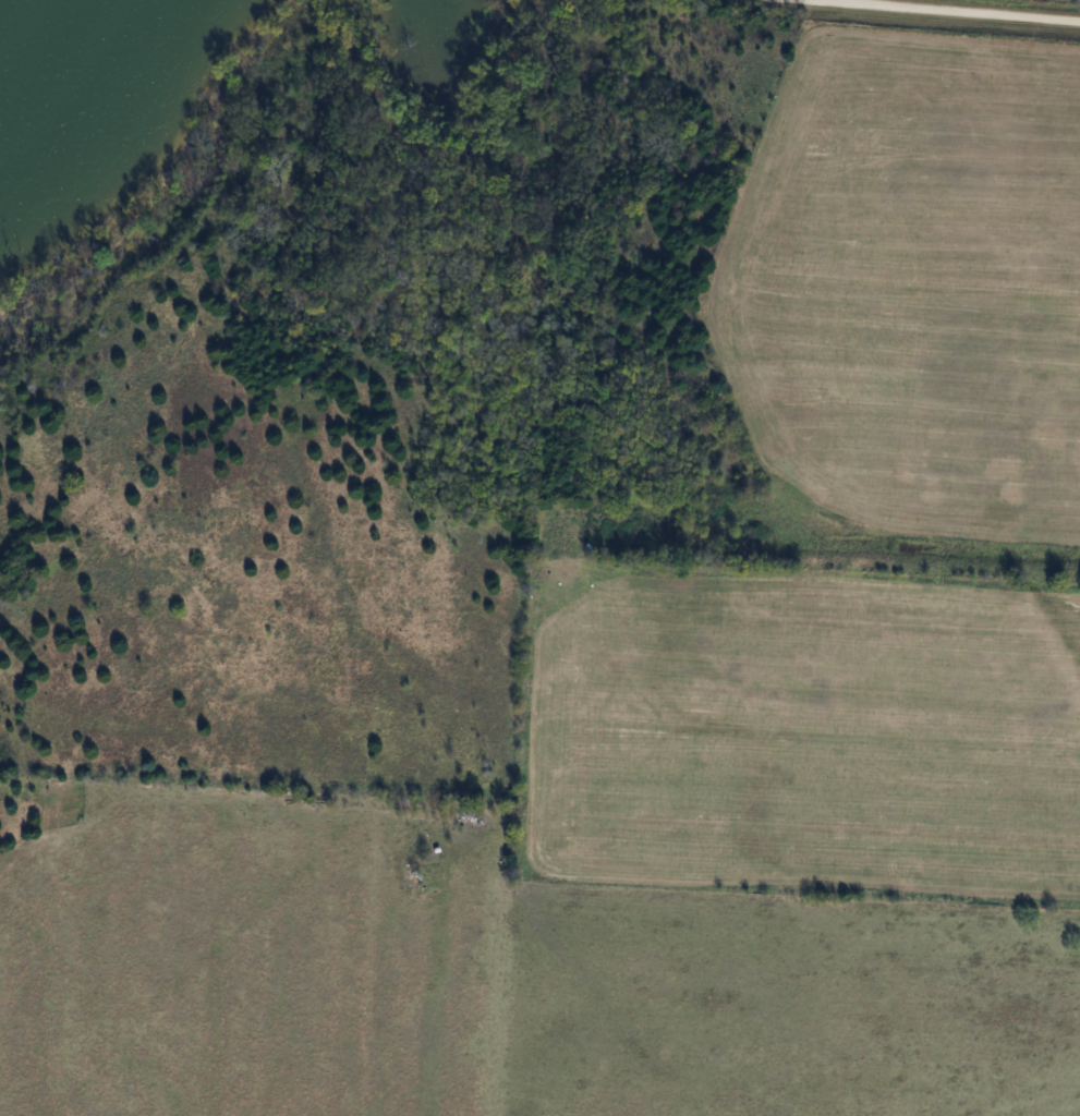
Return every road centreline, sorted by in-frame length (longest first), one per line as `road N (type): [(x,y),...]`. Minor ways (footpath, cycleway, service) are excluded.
road 1 (residential): [(1079,21),(819,0)]

